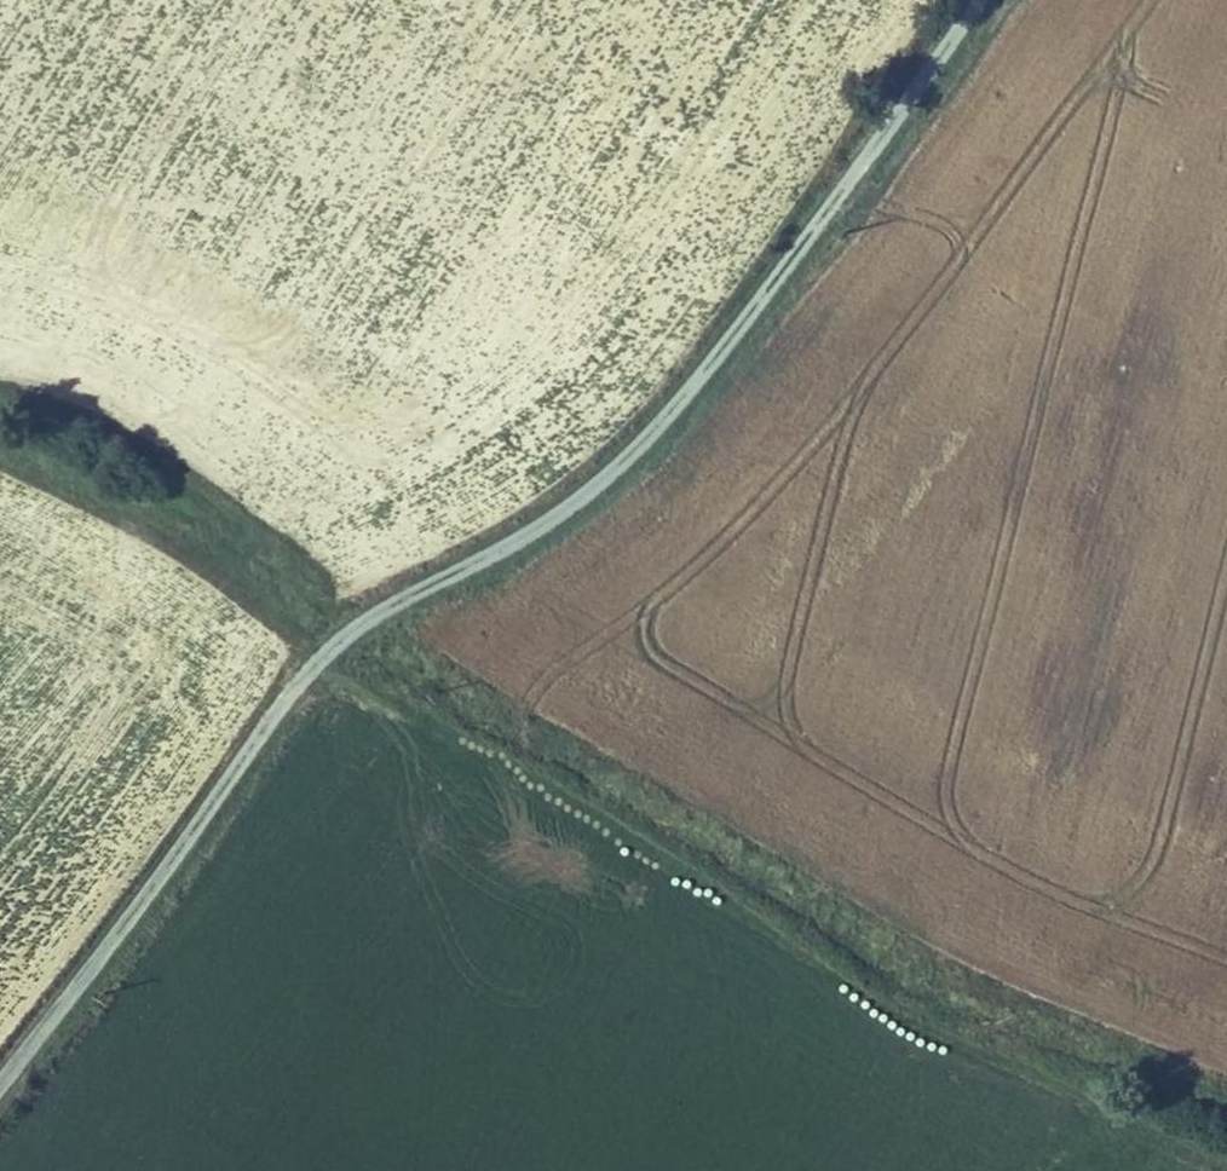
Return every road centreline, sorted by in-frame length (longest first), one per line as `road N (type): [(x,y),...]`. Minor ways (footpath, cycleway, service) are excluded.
road 1 (unclassified): [(0,1112),(174,911),(335,644),(564,530),(712,395),(885,169),(992,0)]

